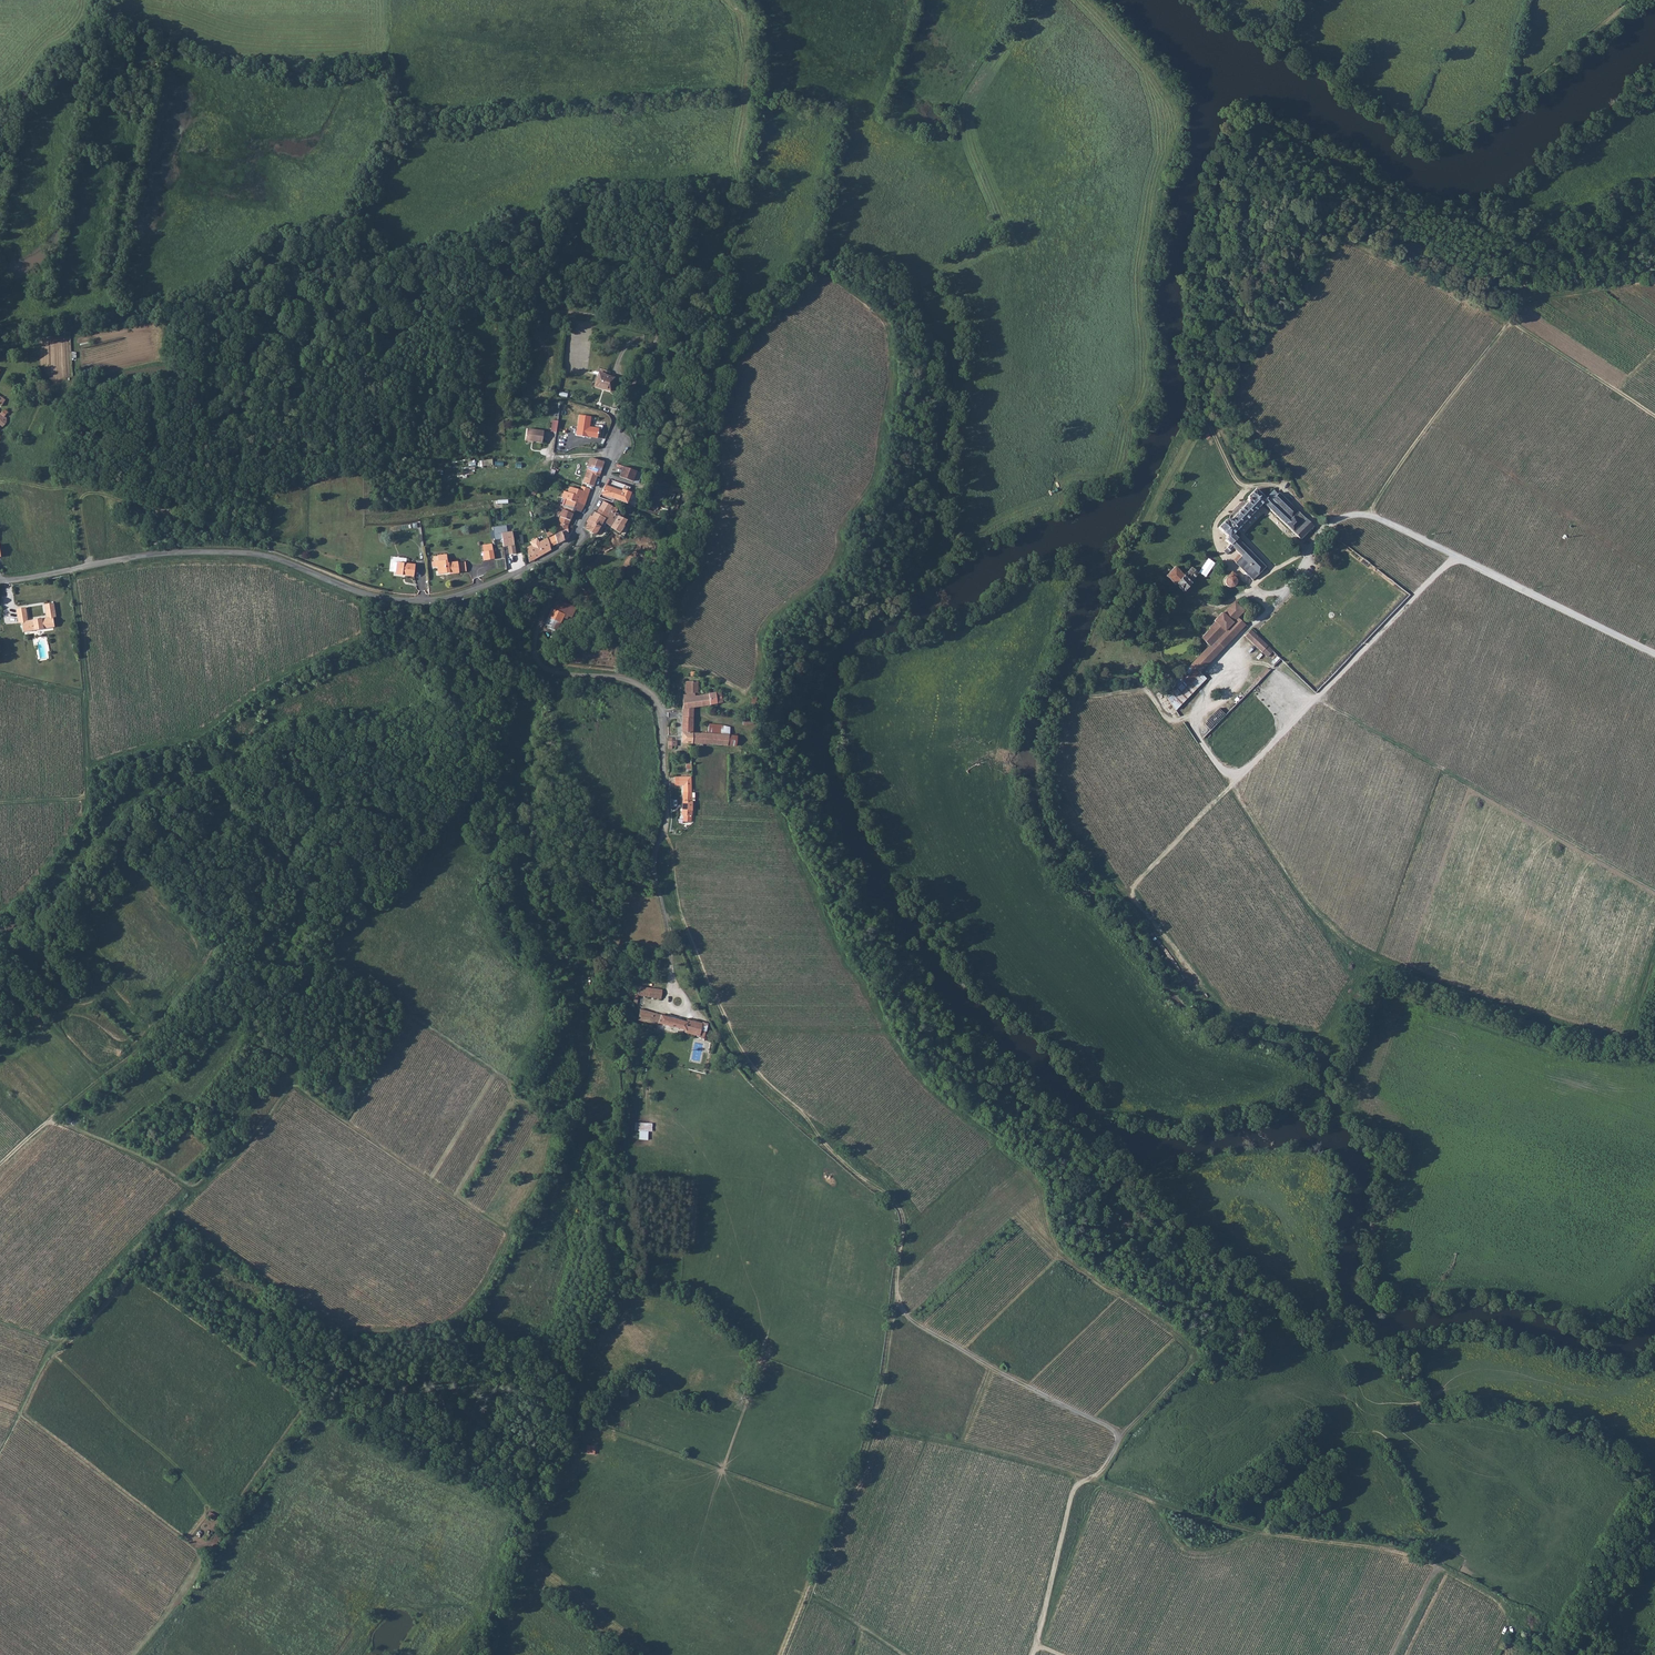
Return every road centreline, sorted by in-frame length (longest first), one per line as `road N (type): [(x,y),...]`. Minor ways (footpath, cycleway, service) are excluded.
road 1 (track): [(176,1219),(339,1330),(407,1328),(454,1315),(488,1273),(506,1232),(293,1091),(233,1164)]
road 2 (residential): [(579,530),(528,568),(442,599),(365,595),(276,558),(241,553),(160,554),(0,582)]
road 3 (track): [(1230,786),(1333,935),(1361,958),(1588,1032),(1627,1037),(1654,948)]
road 4 (track): [(894,1308),(902,1213),(745,1073),(709,1015),(685,950),(663,833)]
road 5 (unclassified): [(1654,654),(1362,515),(1324,530),(1278,603),(1238,638)]
road 6 (track): [(1033,1654),(1072,1492),(1094,1478),(1120,1436),(894,1308)]
road 7 (track): [(1654,890),(1258,659),(1241,657)]
road 8 (track): [(1453,556),(1127,893)]
road 9 (residential): [(678,1004),(655,873),(667,820),(658,706),(619,677),(539,663)]
road 10 (track): [(1362,515),(1507,323),(1654,421)]
road 11 (track): [(6,345),(231,298),(315,261),(351,272),(372,311)]
road 12 (track): [(0,803),(83,797),(85,695),(71,571)]
road 13 (track): [(809,1592),(872,1426),(894,1308)]
road 14 (track): [(662,337),(571,313),(372,311)]
road 15 (track): [(1391,1654),(1435,1564),(1407,1479),(1374,1437)]
road 16 (track): [(1199,1515),(1435,1564)]
road 17 (track): [(1324,530),(1283,490),(1239,484),(1204,416),(1202,388)]
road 18 (track): [(0,1450),(58,1343),(0,1322)]
road 19 (track): [(58,1343),(176,1219)]
road 20 (residential): [(636,382),(579,530)]
road 21 (unclassified): [(539,663),(537,636),(579,530)]
road 22 (track): [(0,904),(83,813),(83,797)]
road 23 (unclassified): [(1238,638),(1207,699),(1224,701),(1241,657)]

